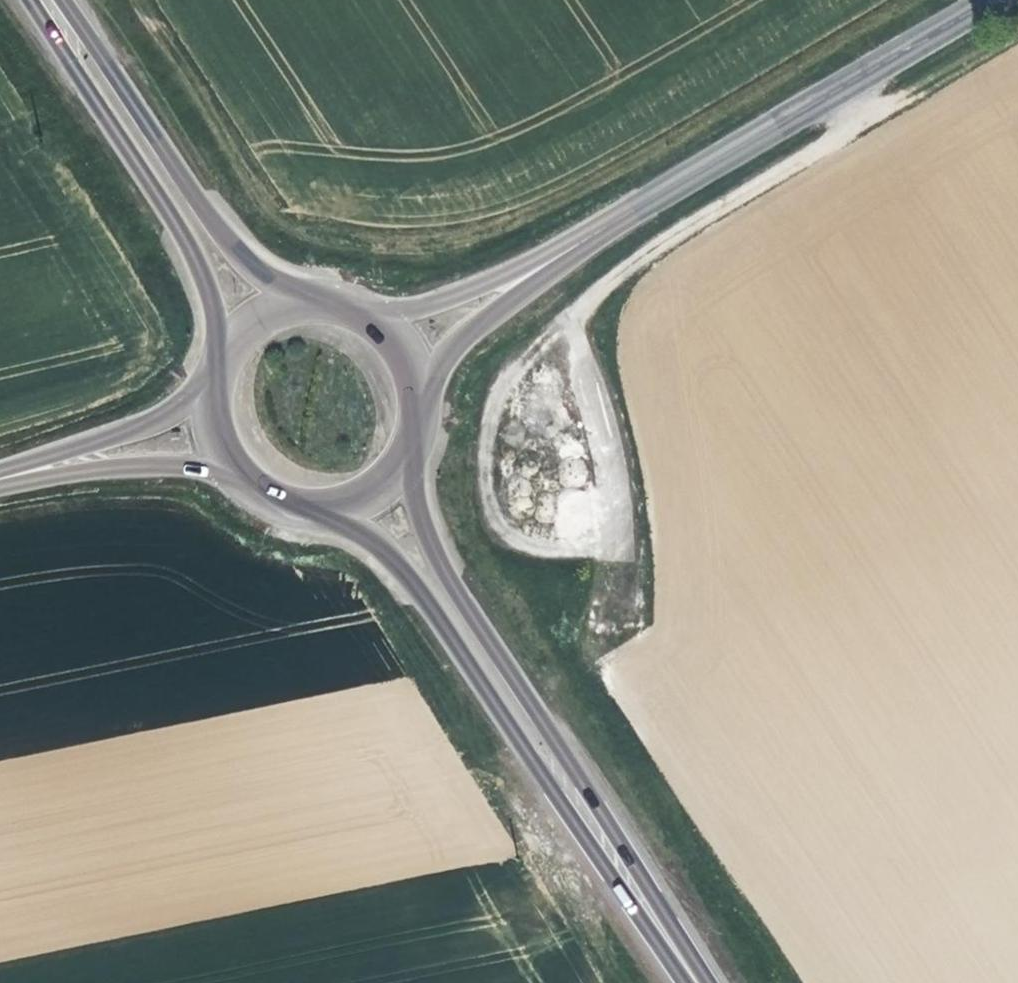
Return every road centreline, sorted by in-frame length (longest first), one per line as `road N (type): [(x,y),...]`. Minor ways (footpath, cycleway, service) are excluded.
road 1 (track): [(896,0),(489,234),(419,251),(339,240),(283,206),(148,0)]
road 2 (primary): [(696,982),(623,840),(444,567),(418,505),(417,453)]
road 3 (primary): [(338,511),(396,555),(695,982)]
road 4 (primary): [(32,0),(190,248),(225,347)]
road 5 (secondary): [(648,200),(990,0)]
road 6 (primary): [(306,294),(250,264),(225,234),(63,0)]
road 7 (secondary): [(648,200),(455,294),(379,311)]
road 8 (secondary): [(428,388),(479,324),(648,200)]
road 9 (secondary): [(0,482),(178,459),(234,472)]
road 10 (secondary): [(213,378),(162,418),(0,474)]

